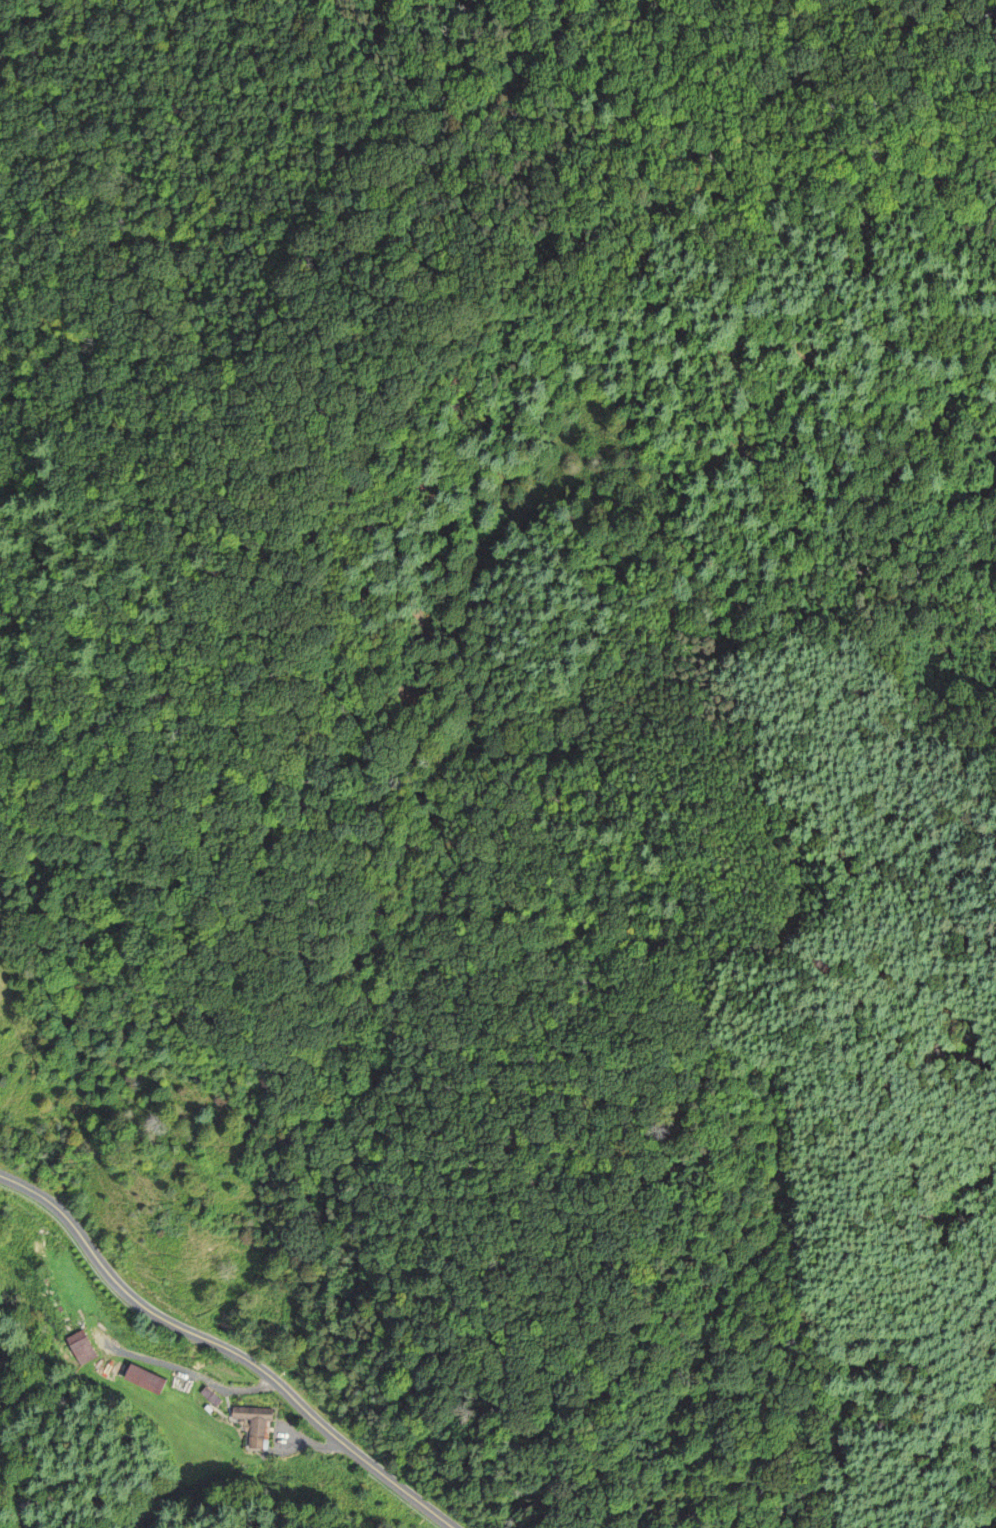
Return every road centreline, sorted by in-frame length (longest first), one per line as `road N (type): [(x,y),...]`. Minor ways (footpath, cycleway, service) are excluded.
road 1 (residential): [(449,1527),(317,1427),(254,1362),(121,1290),(99,1270),(57,1202),(0,1175)]

